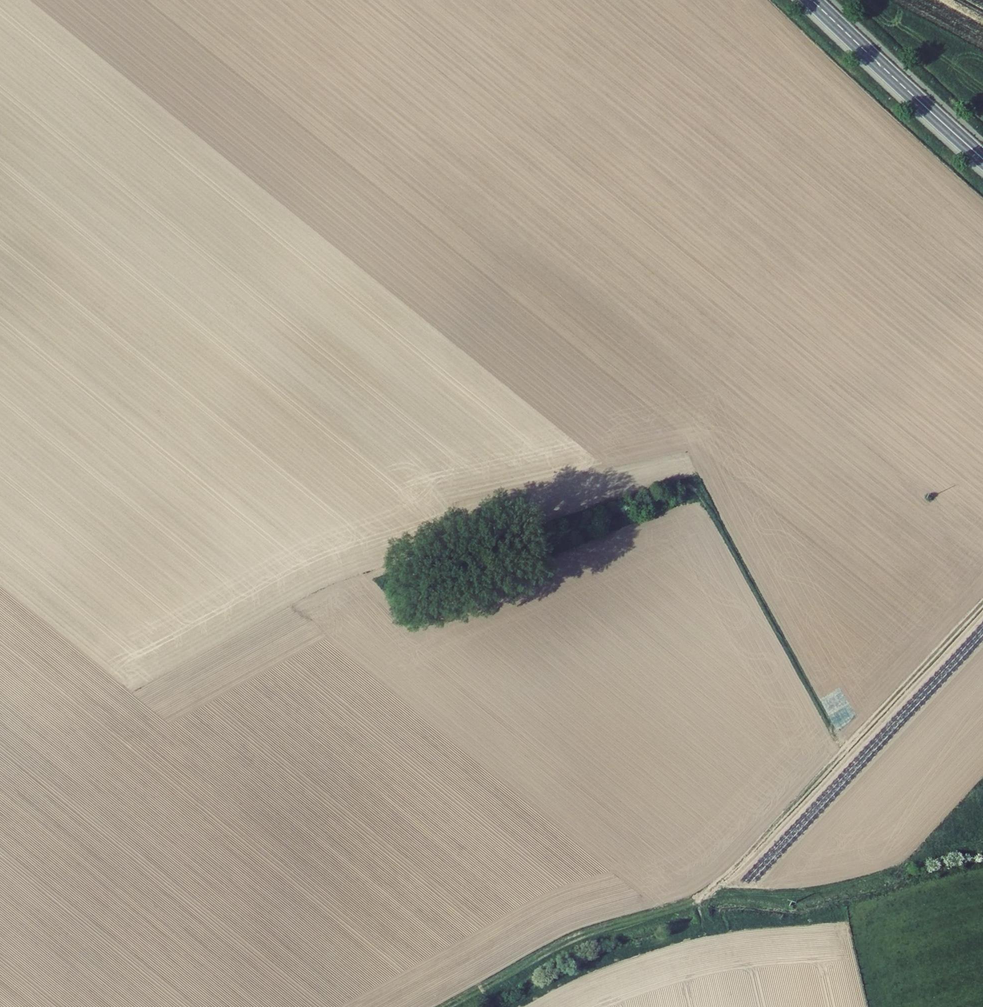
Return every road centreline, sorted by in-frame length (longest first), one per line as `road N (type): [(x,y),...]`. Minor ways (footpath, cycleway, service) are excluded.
road 1 (primary): [(812,0),(982,159)]
road 2 (track): [(982,601),(822,770)]

